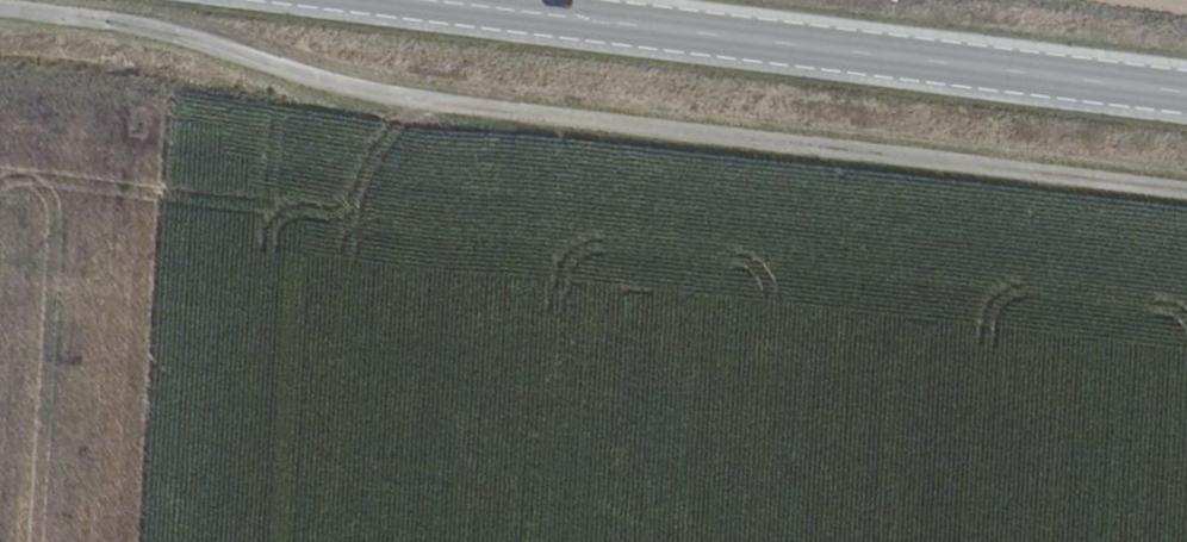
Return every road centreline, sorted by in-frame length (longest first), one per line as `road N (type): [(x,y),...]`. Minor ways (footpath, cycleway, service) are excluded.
road 1 (track): [(1186,180),(0,11)]
road 2 (primary): [(1186,93),(415,0)]

